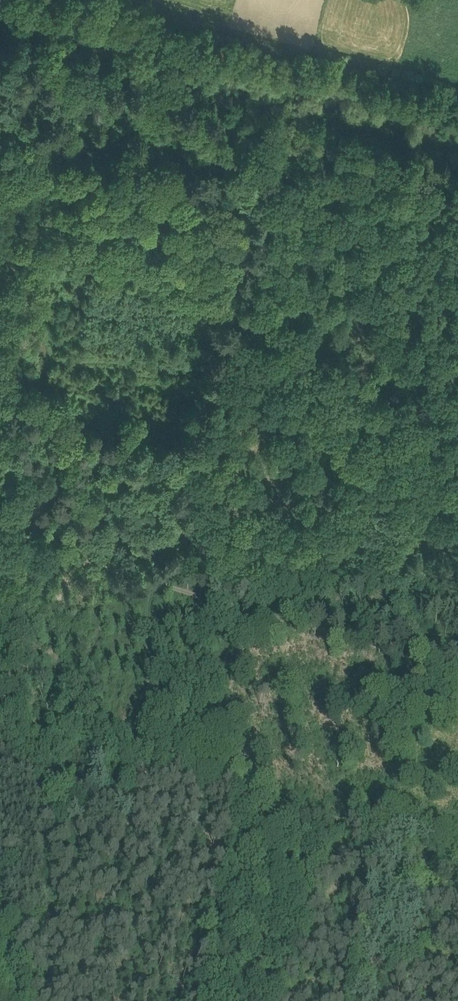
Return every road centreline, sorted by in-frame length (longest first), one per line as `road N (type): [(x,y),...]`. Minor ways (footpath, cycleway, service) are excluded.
road 1 (track): [(0,534),(139,571),(123,702),(147,711),(142,818),(89,1000)]
road 2 (track): [(0,64),(457,199)]
road 3 (track): [(121,0),(457,95)]
road 4 (track): [(144,770),(252,798),(195,978),(213,989),(209,1000)]
road 5 (track): [(457,669),(139,571)]

